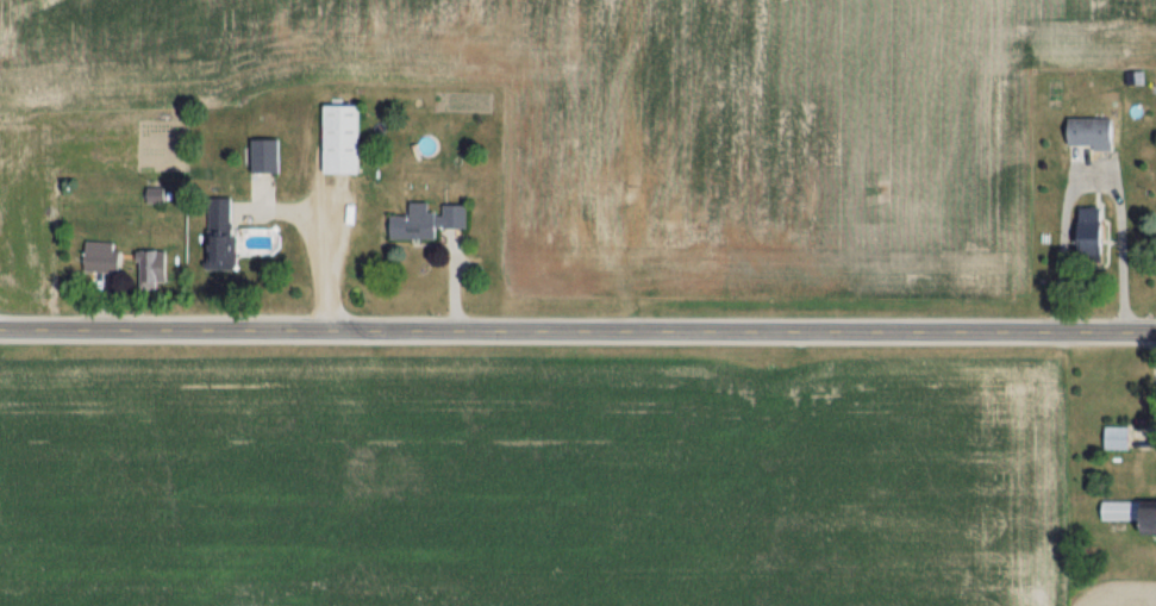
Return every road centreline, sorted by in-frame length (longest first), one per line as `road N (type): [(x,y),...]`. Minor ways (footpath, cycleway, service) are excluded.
road 1 (tertiary): [(1155,332),(0,326)]

